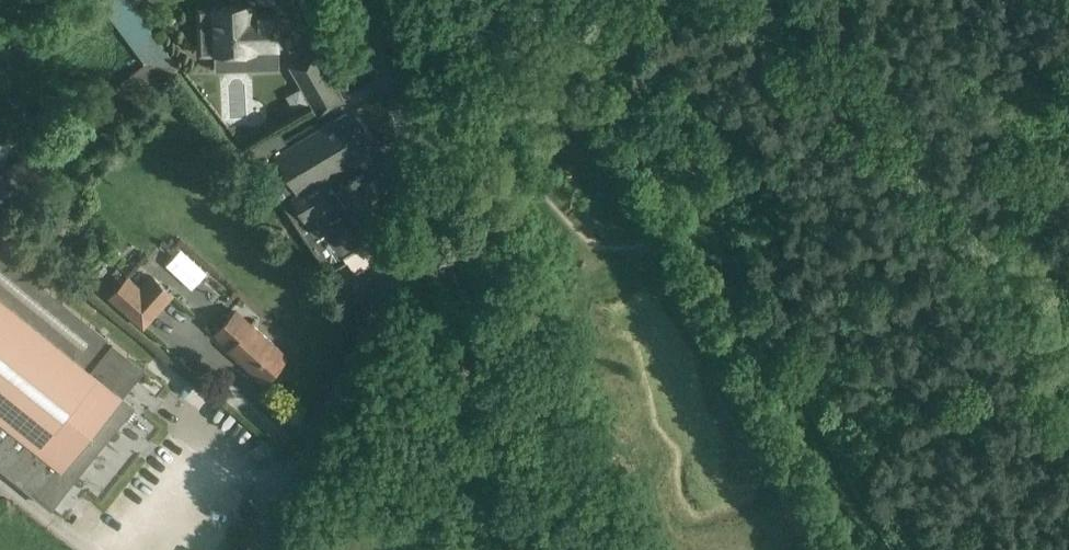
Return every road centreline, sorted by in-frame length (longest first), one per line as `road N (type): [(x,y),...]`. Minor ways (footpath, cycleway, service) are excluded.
road 1 (track): [(786,0),(962,215),(1068,405)]
road 2 (unclassified): [(595,549),(504,351),(422,224)]
road 3 (unclassified): [(260,549),(422,224)]
road 4 (unclassified): [(408,154),(458,136),(529,0)]
road 5 (unclassified): [(408,154),(379,0)]

